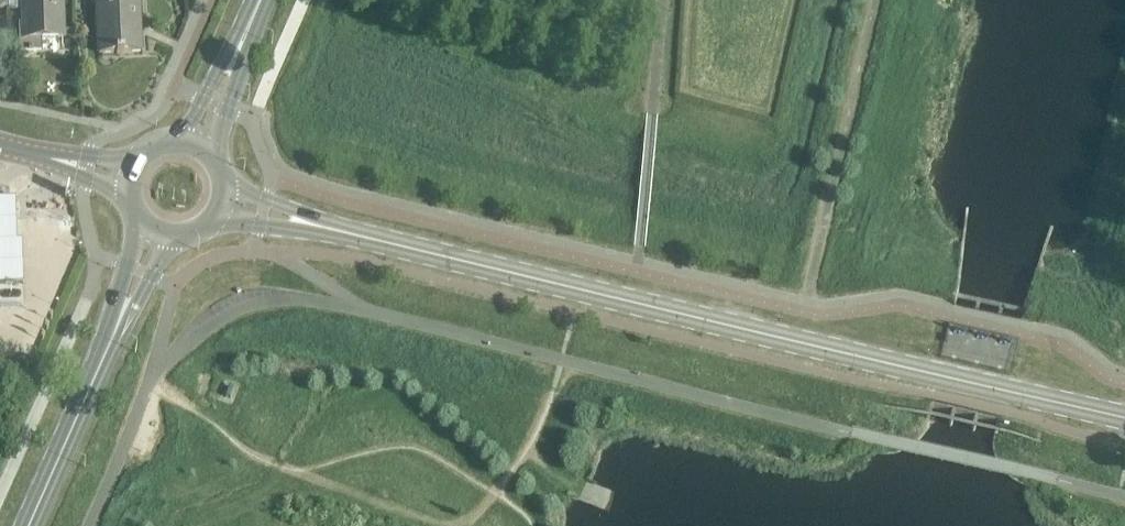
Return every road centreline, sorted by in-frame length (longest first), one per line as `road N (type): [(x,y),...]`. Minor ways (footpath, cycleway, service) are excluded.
road 1 (tertiary): [(1124,417),(318,228)]
road 2 (secondary): [(29,525),(116,330)]

